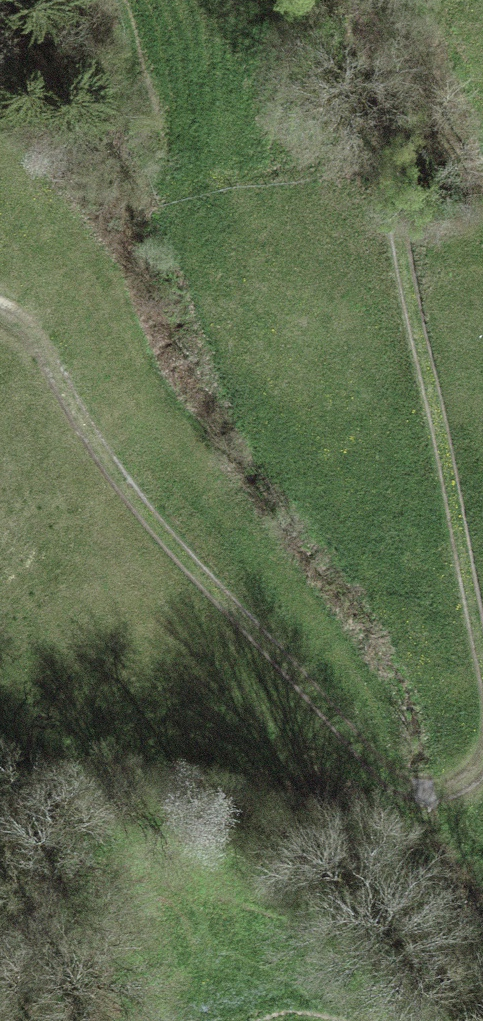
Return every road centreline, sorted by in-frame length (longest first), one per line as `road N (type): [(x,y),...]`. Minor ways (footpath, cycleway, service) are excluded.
road 1 (track): [(0,310),(23,322),(154,519),(377,765),(432,789),(455,787),(482,765)]
road 2 (track): [(482,668),(361,0)]

